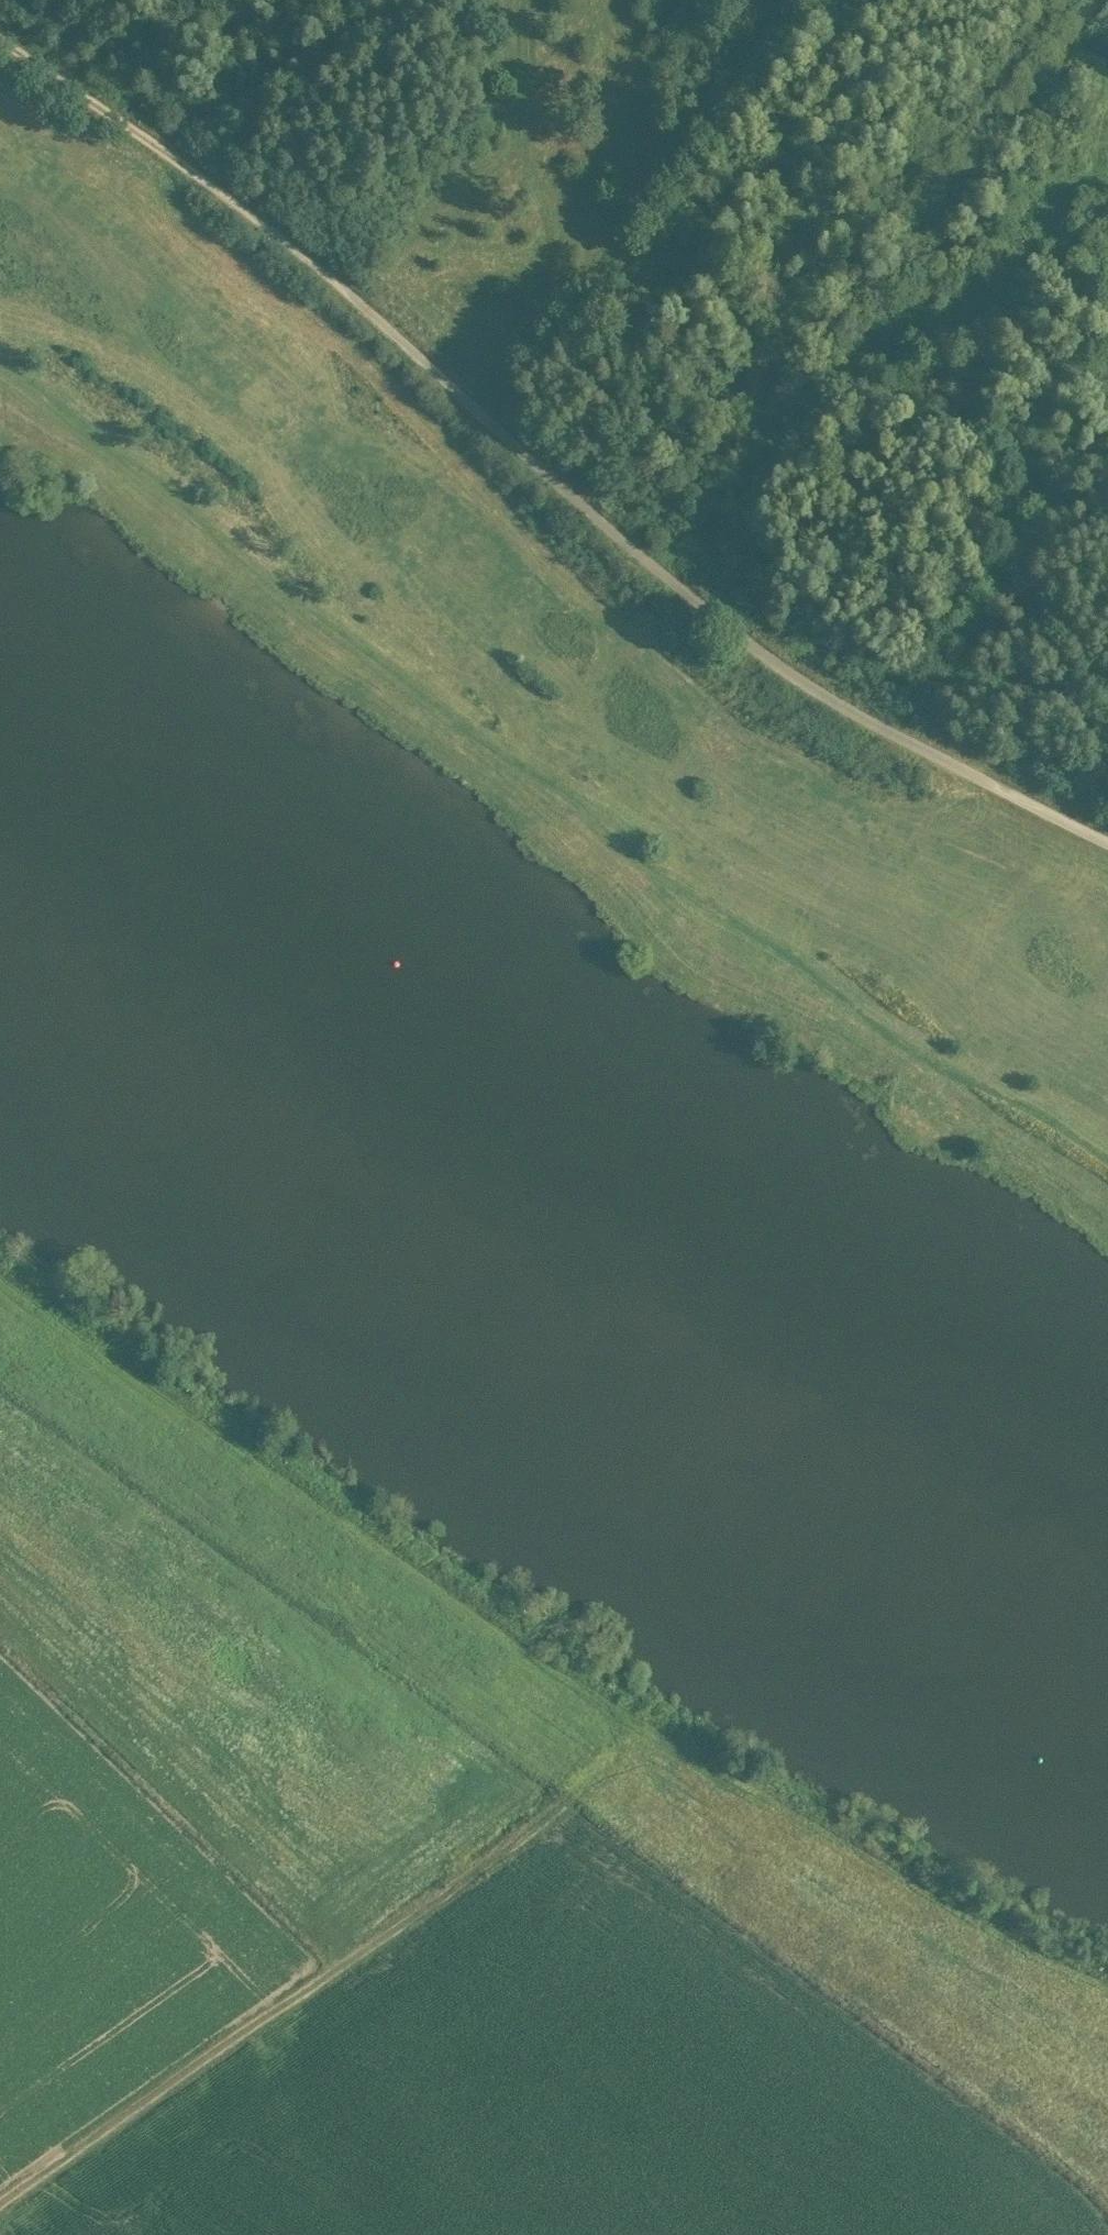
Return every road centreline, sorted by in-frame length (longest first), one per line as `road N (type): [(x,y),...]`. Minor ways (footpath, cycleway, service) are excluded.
road 1 (unclassified): [(1024,798),(801,677),(697,598),(346,287)]
road 2 (track): [(0,2205),(566,1804)]
road 3 (track): [(346,287),(0,31)]

